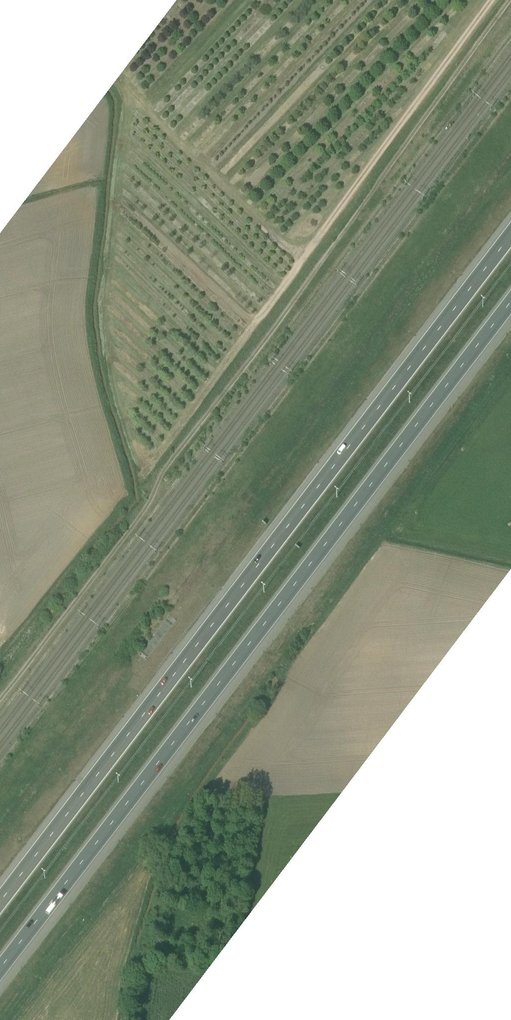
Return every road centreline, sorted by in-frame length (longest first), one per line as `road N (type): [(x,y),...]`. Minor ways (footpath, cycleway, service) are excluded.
road 1 (motorway): [(510,236),(0,905)]
road 2 (motorway): [(0,974),(510,306)]

